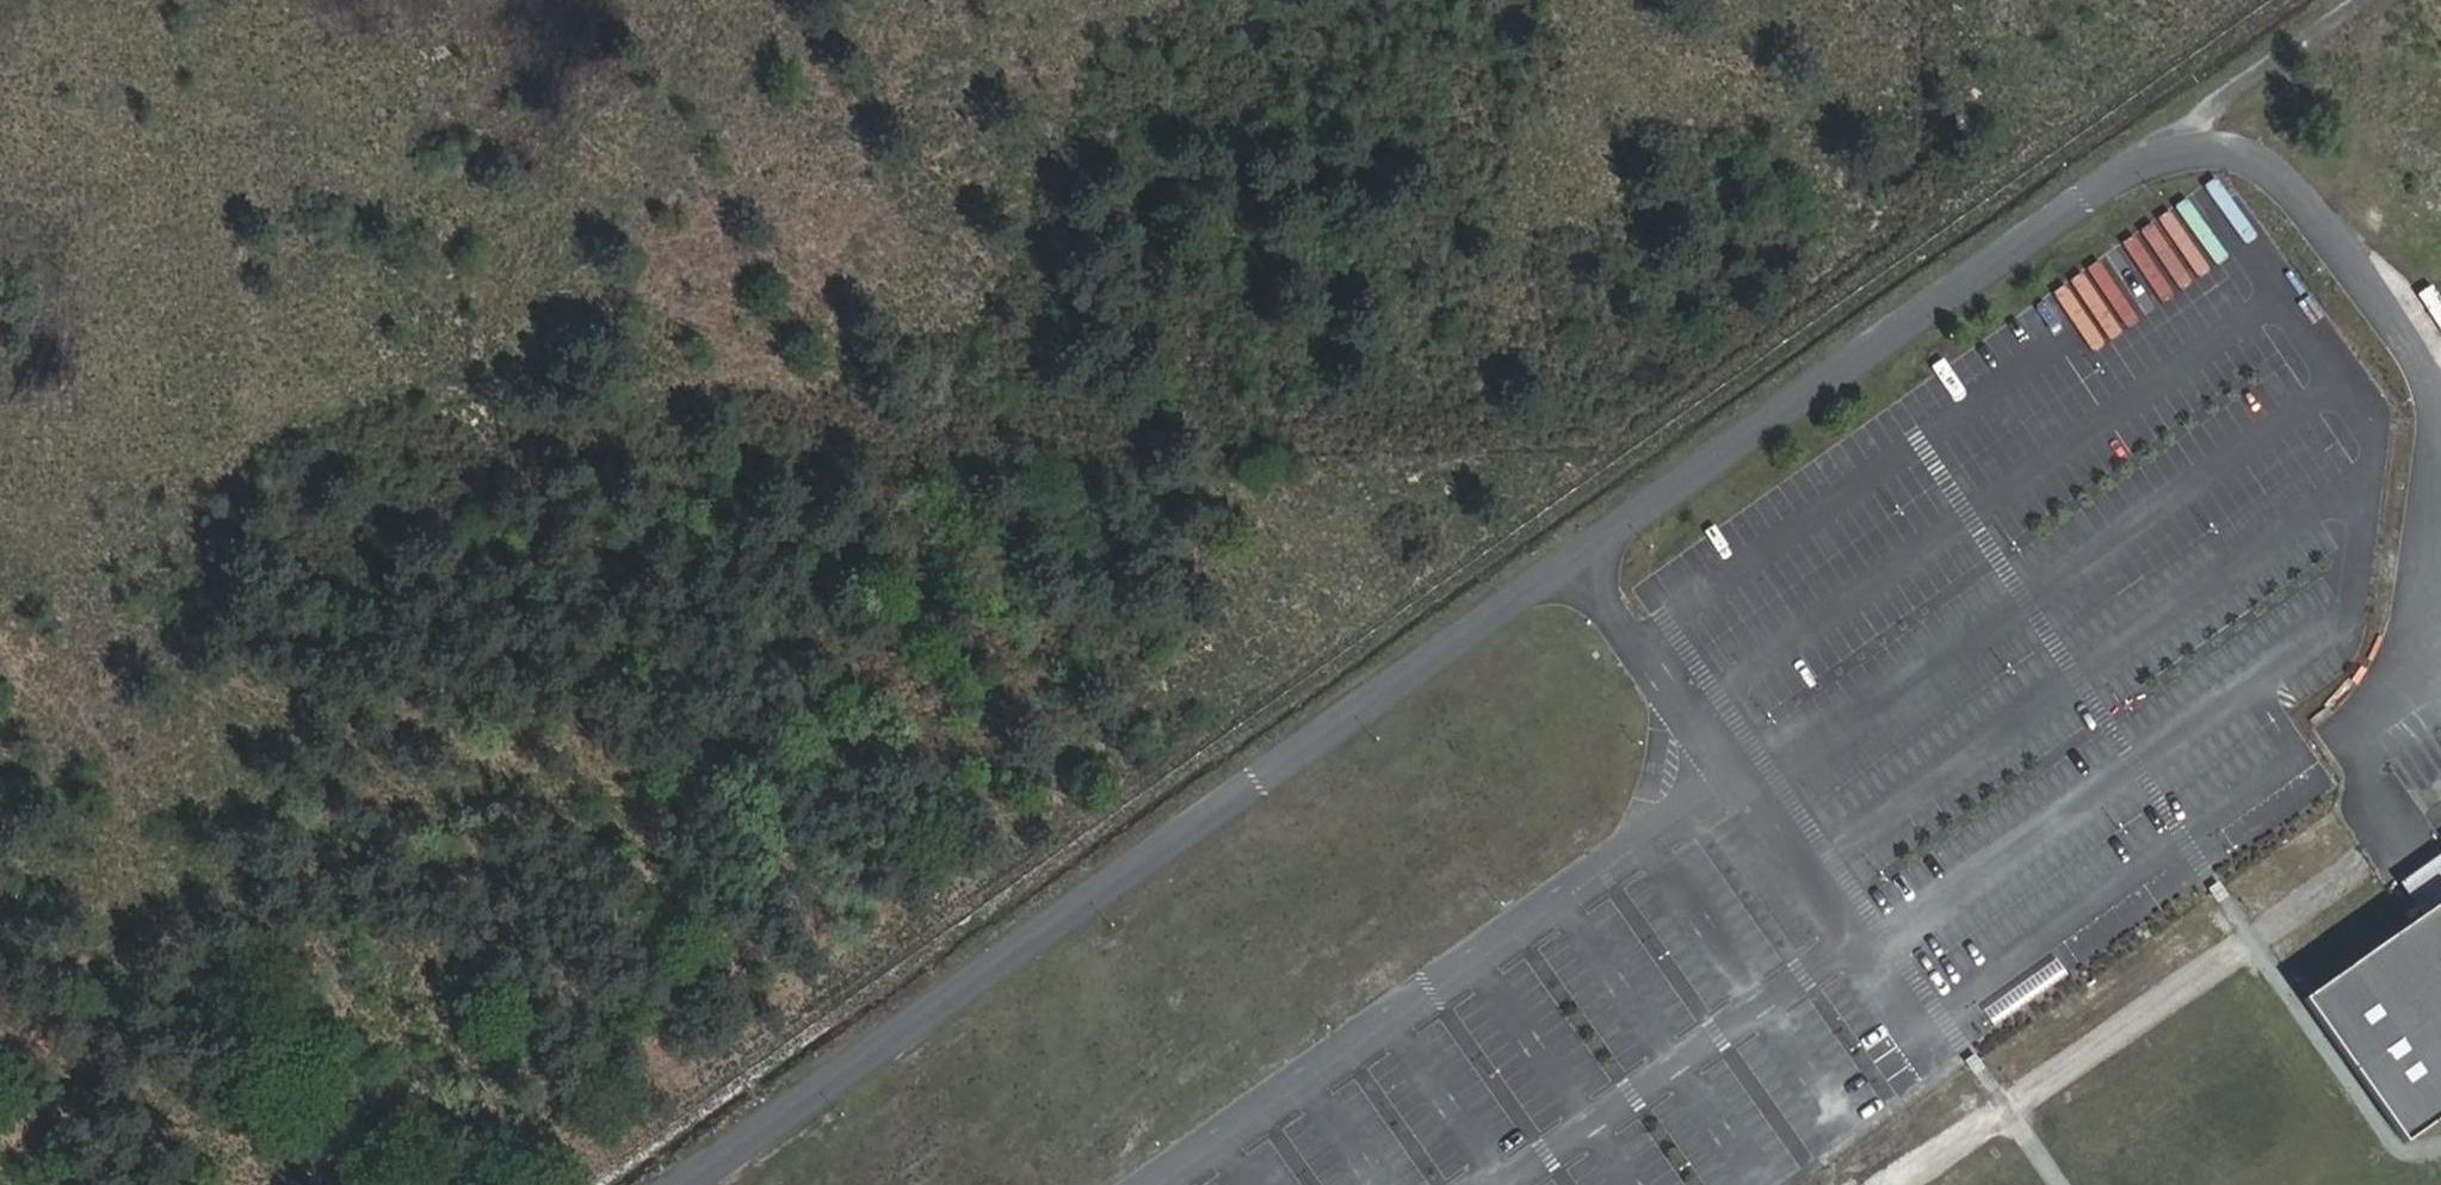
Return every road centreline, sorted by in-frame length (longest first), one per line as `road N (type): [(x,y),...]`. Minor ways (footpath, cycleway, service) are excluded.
road 1 (residential): [(685,1184),(2145,162),(2200,150),(2245,154),(2280,171),(2322,221),(2440,403)]

